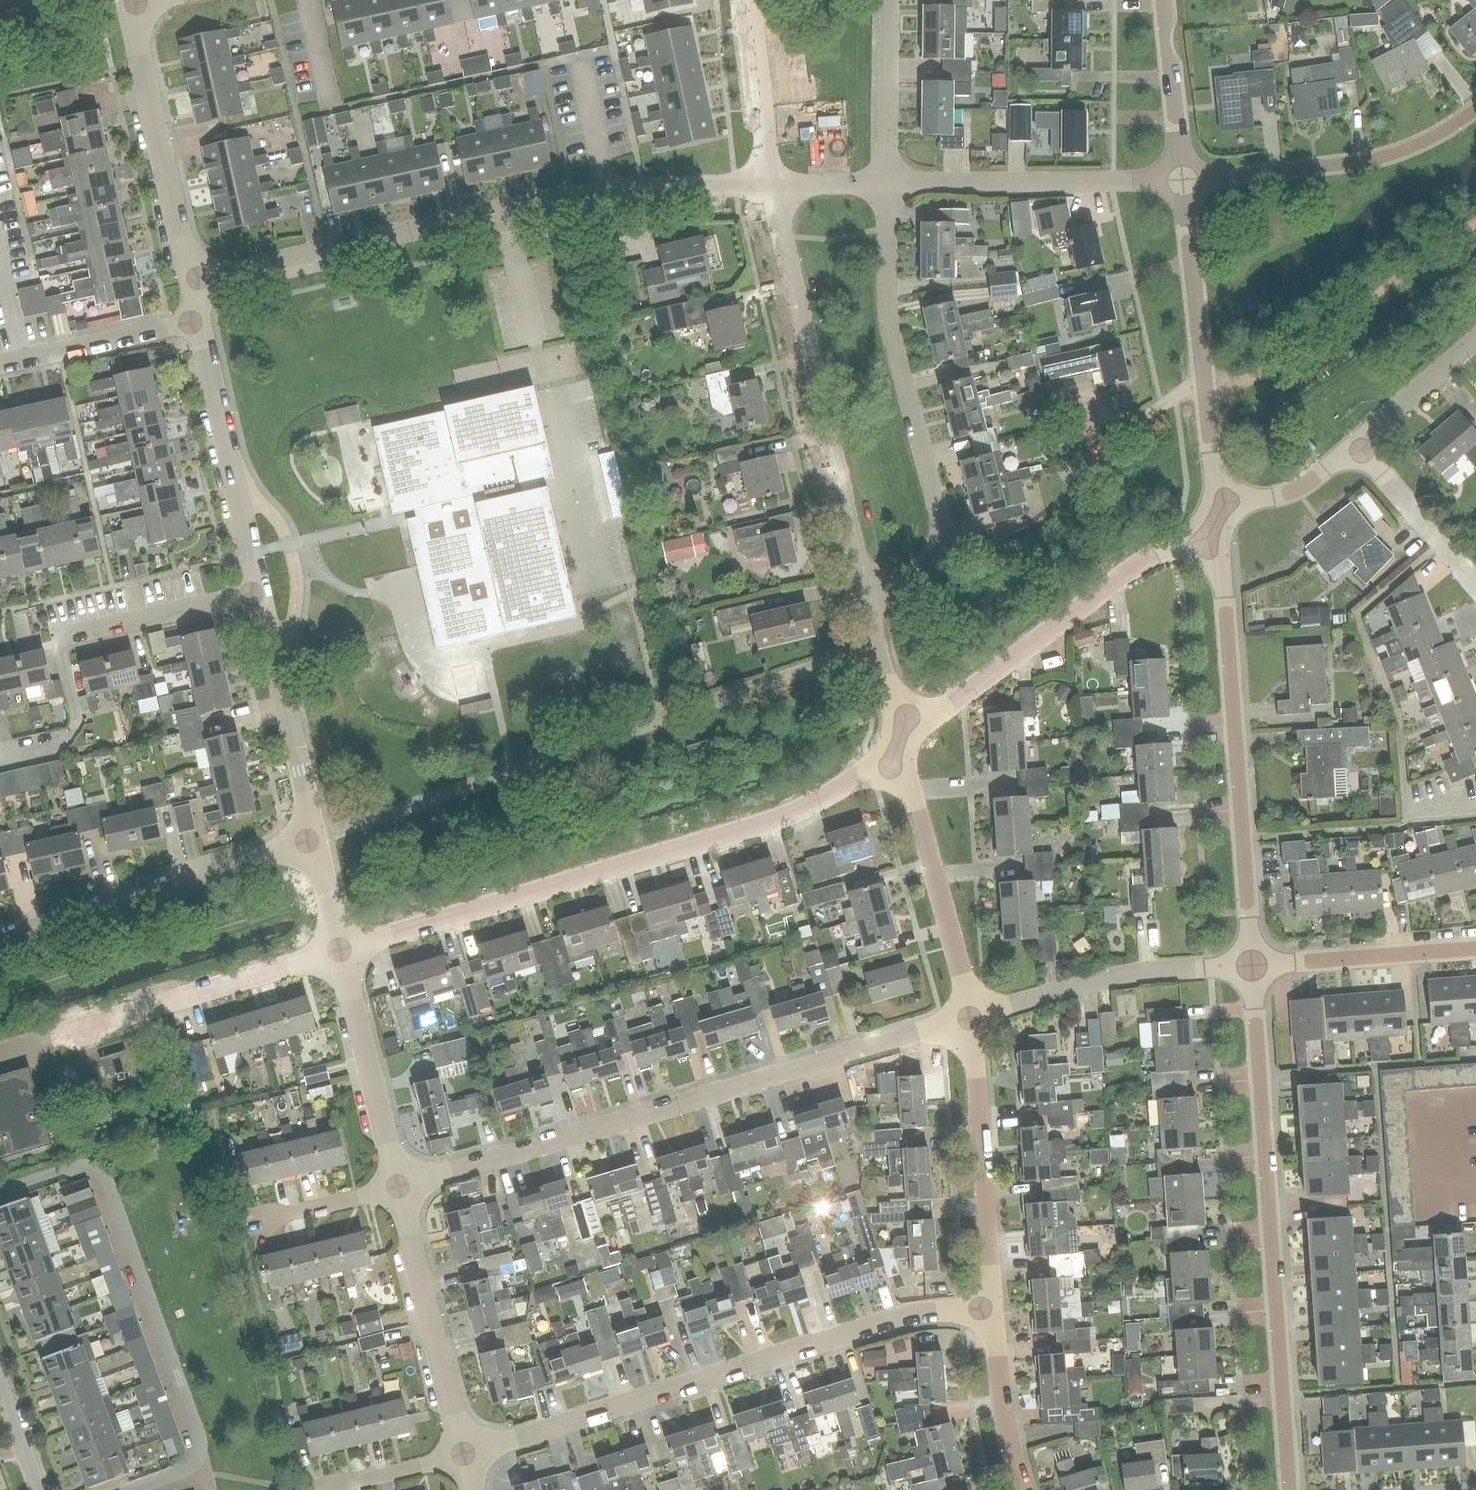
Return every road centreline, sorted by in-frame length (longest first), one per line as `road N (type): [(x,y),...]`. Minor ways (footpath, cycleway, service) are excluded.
road 1 (residential): [(339,950),(753,829),(830,793),(898,746)]
road 2 (residential): [(396,1185),(969,1013)]
road 3 (residential): [(191,282),(536,204),(768,187)]
road 4 (residential): [(462,1456),(899,1318),(993,1308)]
road 5 (unclassified): [(1286,1489),(1252,960)]
road 6 (residential): [(864,600),(931,556),(937,521),(889,311),(885,186)]
road 7 (unclassified): [(1252,960),(1219,520)]
road 8 (residential): [(864,600),(768,187)]
road 9 (residential): [(203,1470),(103,1175),(75,1166),(0,1194)]
road 10 (residential): [(898,746),(1132,568),(1219,520)]
road 11 (unclassified): [(1219,520),(1185,182)]
road 12 (residential): [(0,943),(314,839)]
road 13 (residential): [(46,1039),(339,950)]
road 14 (residential): [(1185,182),(1366,159),(1475,107)]
road 15 (residential): [(885,186),(1185,182)]
road 16 (residential): [(993,1308),(969,1013)]
road 17 (residential): [(191,282),(126,0)]
road 18 (residential): [(969,1013),(1145,970),(1252,960)]
road 19 (residential): [(462,1456),(396,1185)]
road 20 (residential): [(259,592),(199,320)]
road 21 (residential): [(969,1013),(898,746)]
road 22 (residential): [(314,839),(259,592)]
road 23 (residential): [(396,1185),(339,950)]
road 24 (residential): [(1252,960),(1475,944)]
road 25 (unclassified): [(57,638),(259,592)]
road 26 (unclassified): [(0,364),(199,320)]
road 27 (residential): [(768,187),(745,0)]
road 28 (residential): [(885,186),(886,0)]
road 29 (residential): [(1023,1489),(1002,1406),(993,1308)]
road 30 (unclassified): [(1185,182),(1166,0)]
road 31 (residential): [(1475,583),(1360,442)]
road 32 (residential): [(1219,520),(1310,482),(1360,442)]
road 33 (residential): [(1360,442),(1475,340)]
road 34 (residential): [(252,1227),(396,1185)]
road 35 (residential): [(898,746),(864,600)]
road 36 (residential): [(317,1489),(462,1456)]

